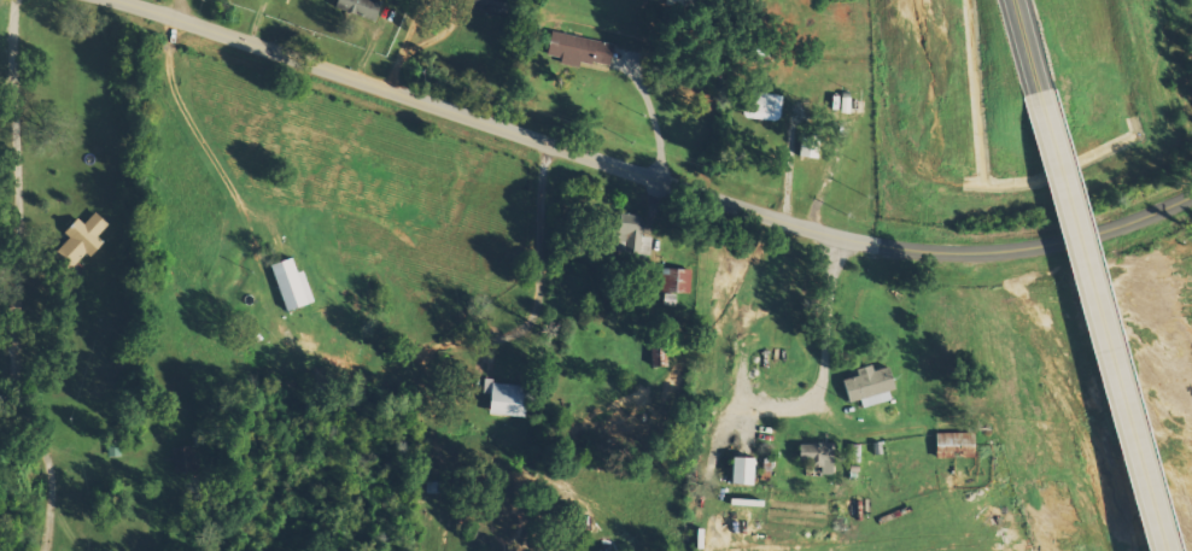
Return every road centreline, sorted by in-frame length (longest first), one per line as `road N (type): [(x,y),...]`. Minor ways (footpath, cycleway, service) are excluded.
road 1 (residential): [(111,0),(883,250),(1011,256),(1103,238),(1191,203)]
road 2 (trunk): [(1040,94),(1163,550)]

